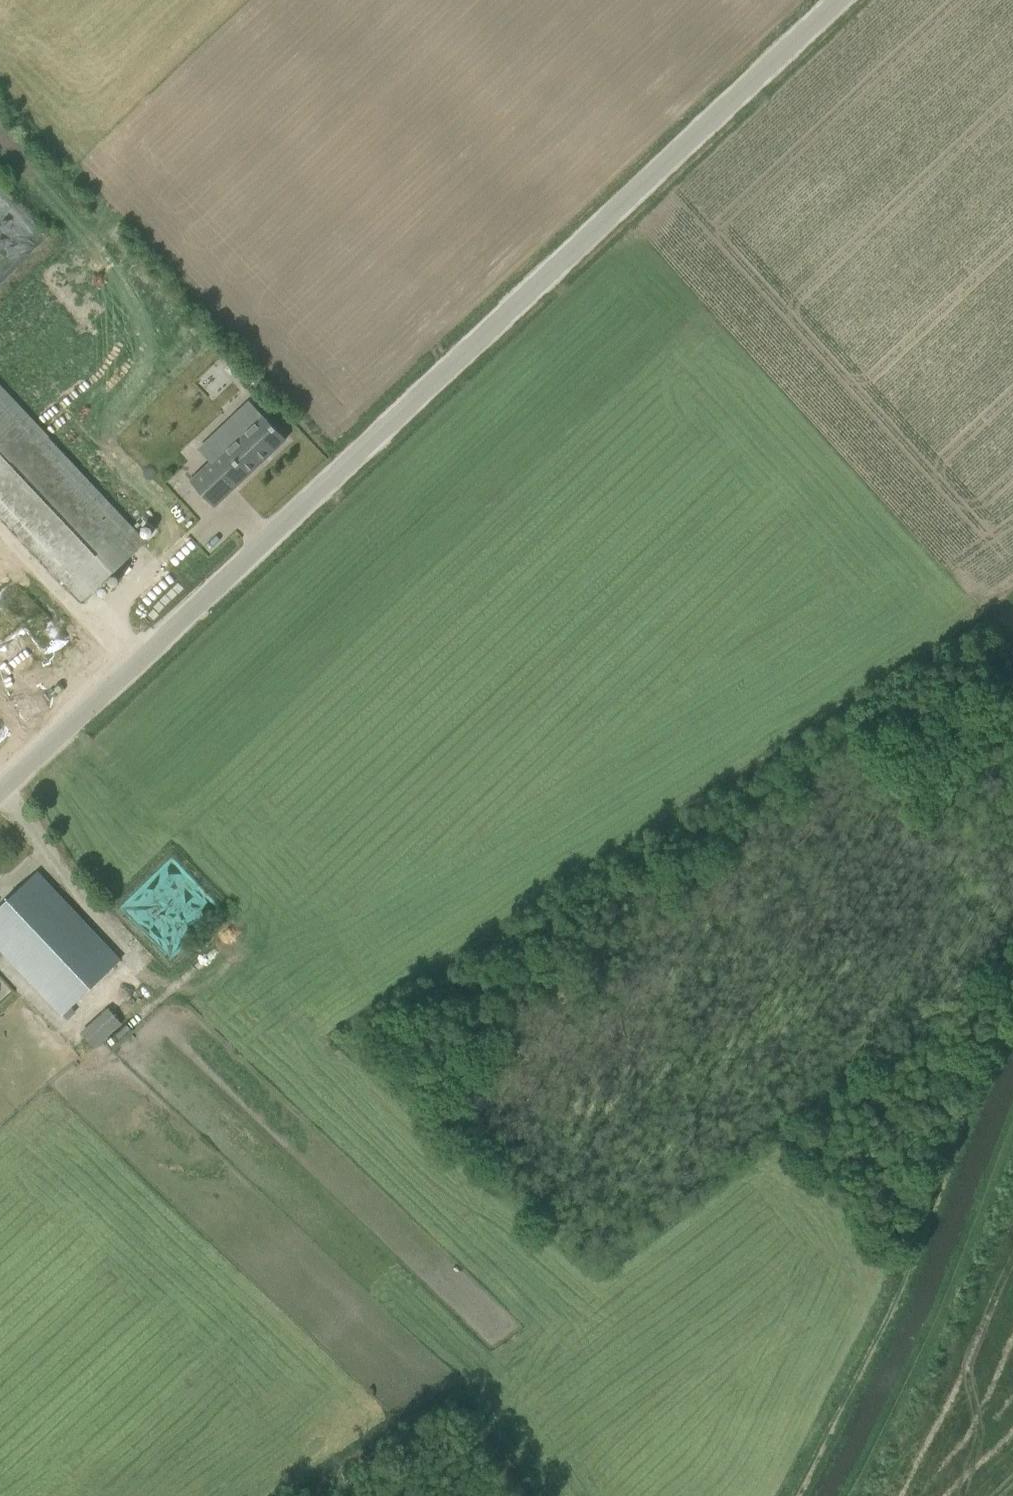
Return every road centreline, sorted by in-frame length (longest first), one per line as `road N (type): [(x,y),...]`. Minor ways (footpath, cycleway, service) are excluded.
road 1 (unclassified): [(0,793),(839,0)]

